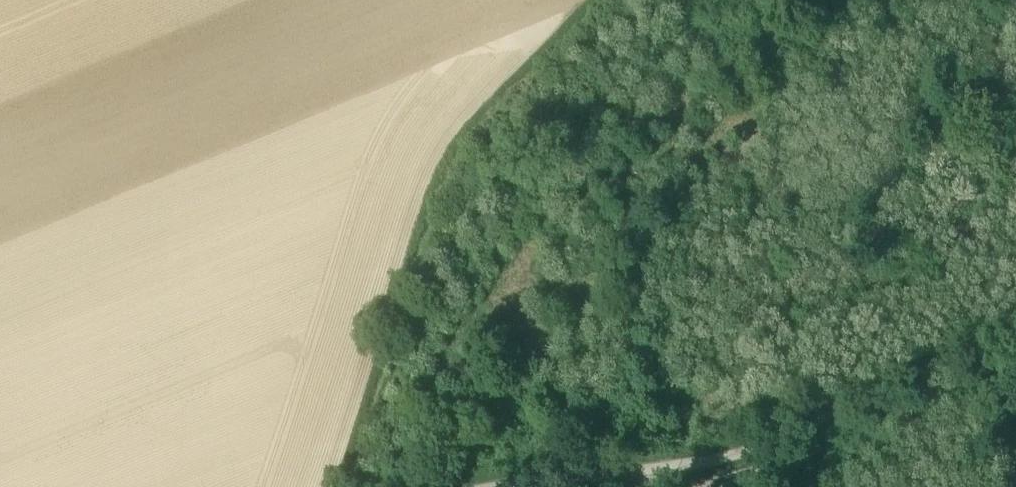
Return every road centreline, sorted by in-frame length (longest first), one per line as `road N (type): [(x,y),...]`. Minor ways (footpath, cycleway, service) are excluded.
road 1 (unclassified): [(1015,331),(713,466),(510,486)]

